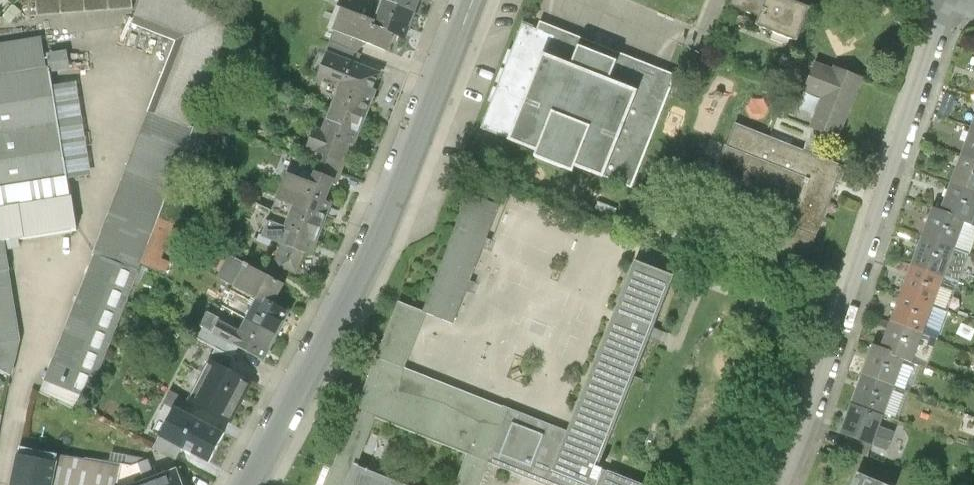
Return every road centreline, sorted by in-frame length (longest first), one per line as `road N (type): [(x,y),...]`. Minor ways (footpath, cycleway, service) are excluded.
road 1 (tertiary): [(470,0),(377,235),(245,484)]
road 2 (residential): [(956,0),(779,484)]

